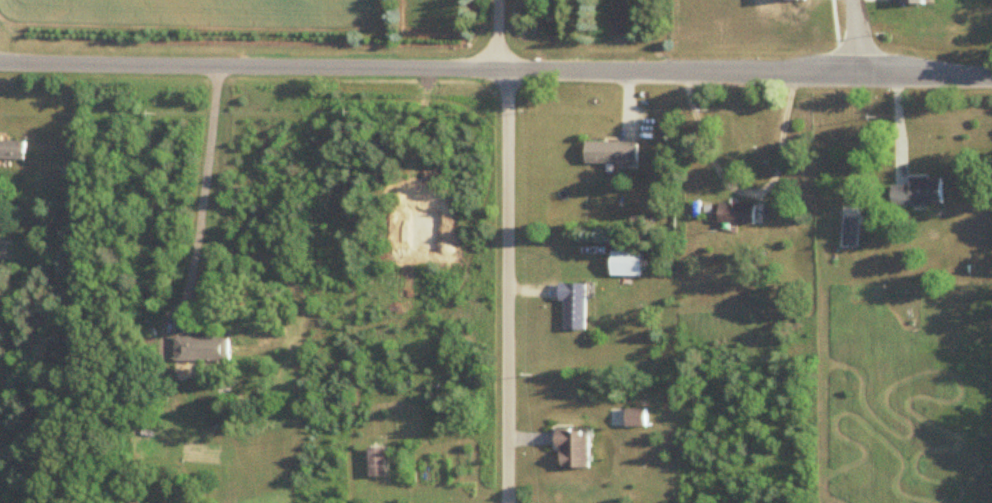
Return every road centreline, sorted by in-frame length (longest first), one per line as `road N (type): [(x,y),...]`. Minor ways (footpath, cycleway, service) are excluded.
road 1 (residential): [(991,78),(0,61)]
road 2 (residential): [(504,68),(503,502)]

